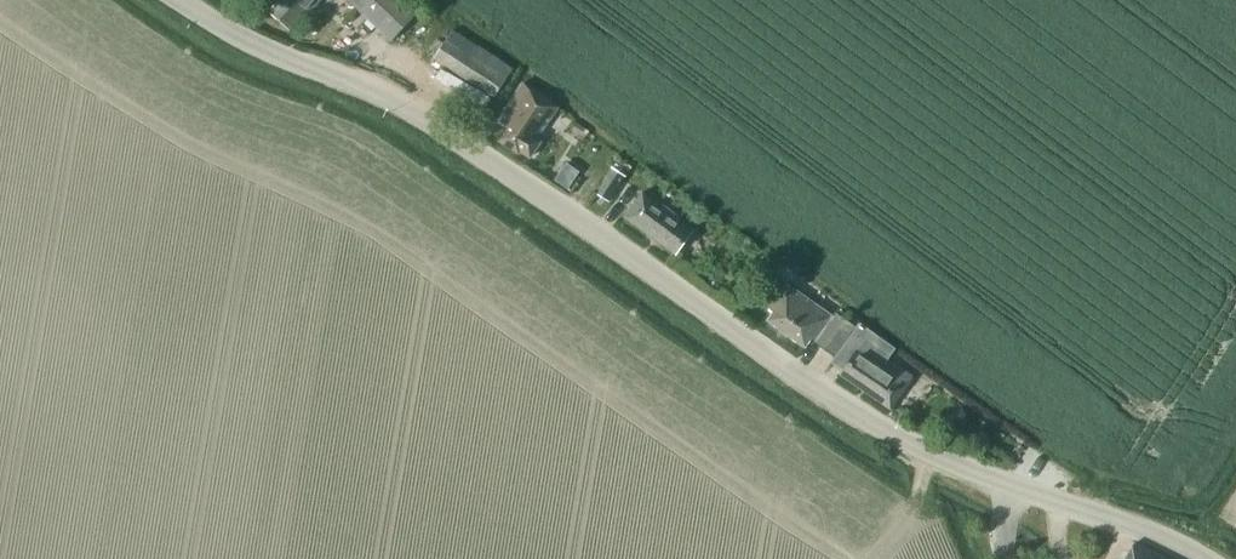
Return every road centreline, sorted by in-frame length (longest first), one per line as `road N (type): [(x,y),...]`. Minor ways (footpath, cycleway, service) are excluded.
road 1 (tertiary): [(1203,558),(876,421),(402,101),(266,47),(183,0)]

